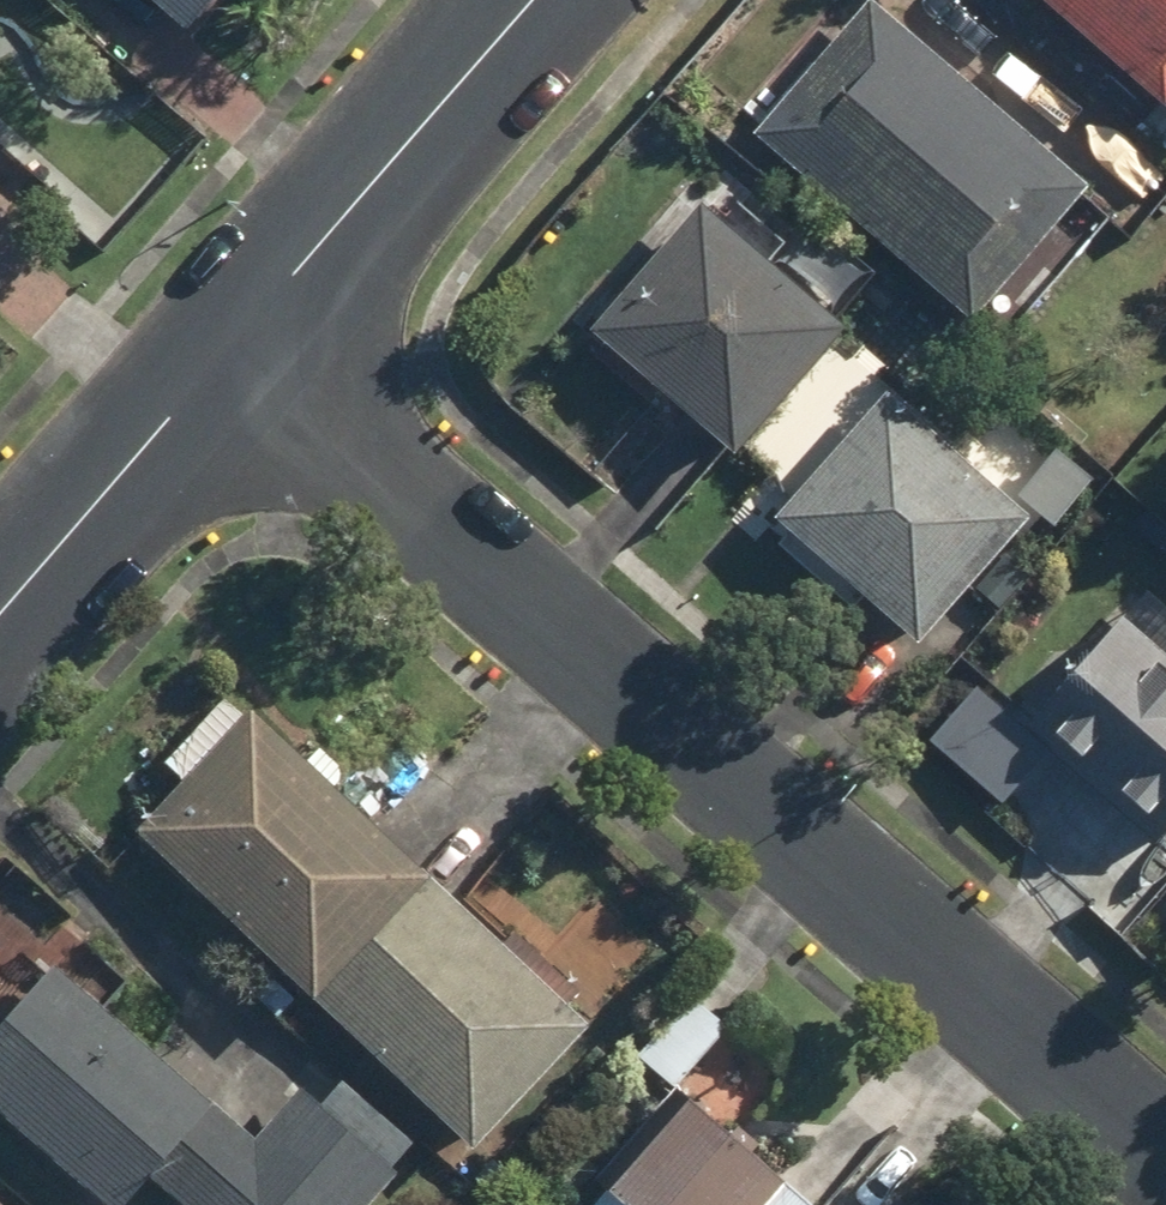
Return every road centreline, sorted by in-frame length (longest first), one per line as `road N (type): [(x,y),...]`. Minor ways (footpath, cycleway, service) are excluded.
road 1 (residential): [(241,355),(1165,1138)]
road 2 (residential): [(542,0),(241,355)]
road 3 (residential): [(241,355),(0,629)]

